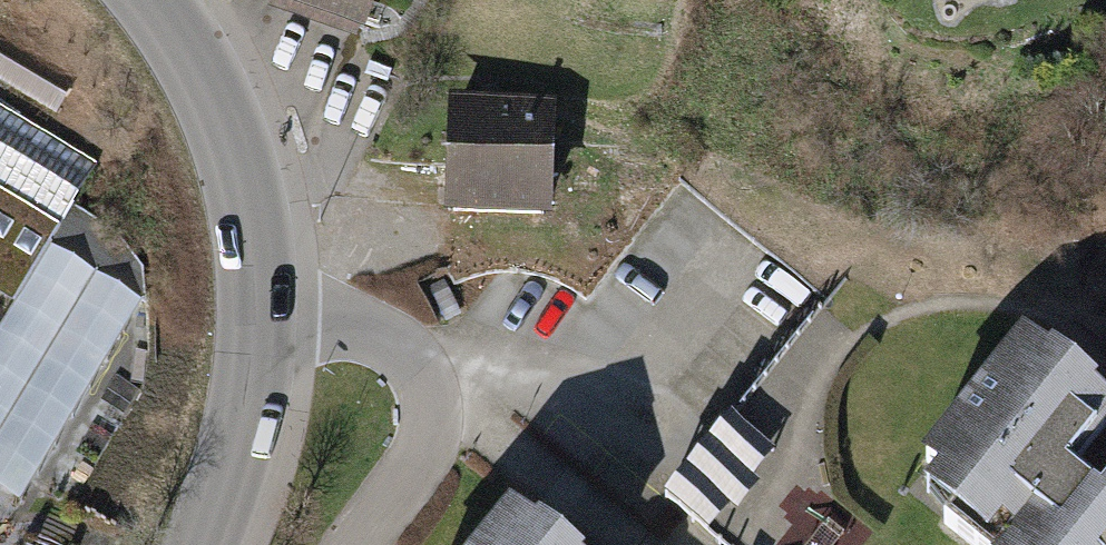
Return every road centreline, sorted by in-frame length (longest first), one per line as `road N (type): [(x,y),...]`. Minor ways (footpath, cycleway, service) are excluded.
road 1 (residential): [(257,315),(368,326),(401,344),(423,374),(431,410),(424,450),(354,544)]
road 2 (tertiary): [(257,315),(254,246),(230,140),(208,85),(156,0)]
road 3 (tertiary): [(203,544),(244,422),(257,315)]

